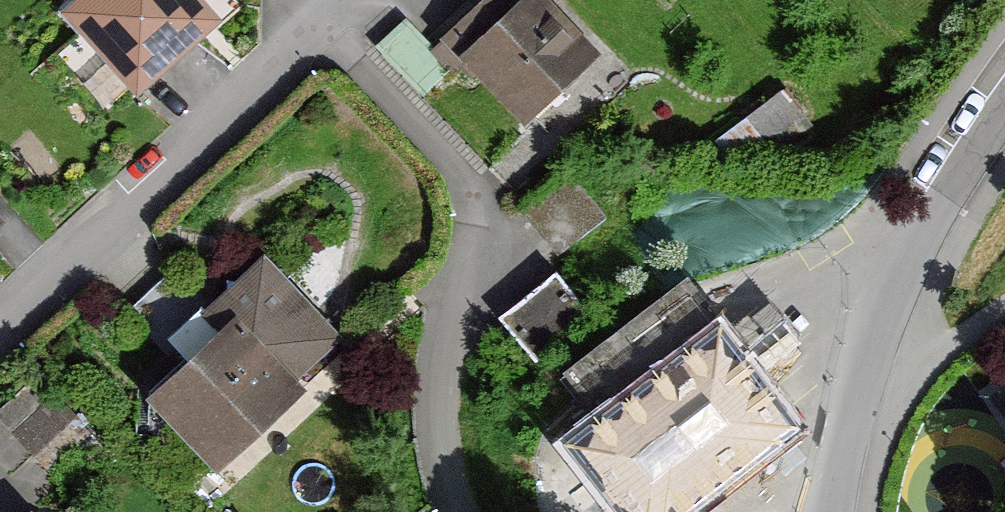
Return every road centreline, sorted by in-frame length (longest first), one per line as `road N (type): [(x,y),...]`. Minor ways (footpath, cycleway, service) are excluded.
road 1 (residential): [(829,511),(875,331),(905,268),(1004,110)]
road 2 (residential): [(0,321),(323,31)]

